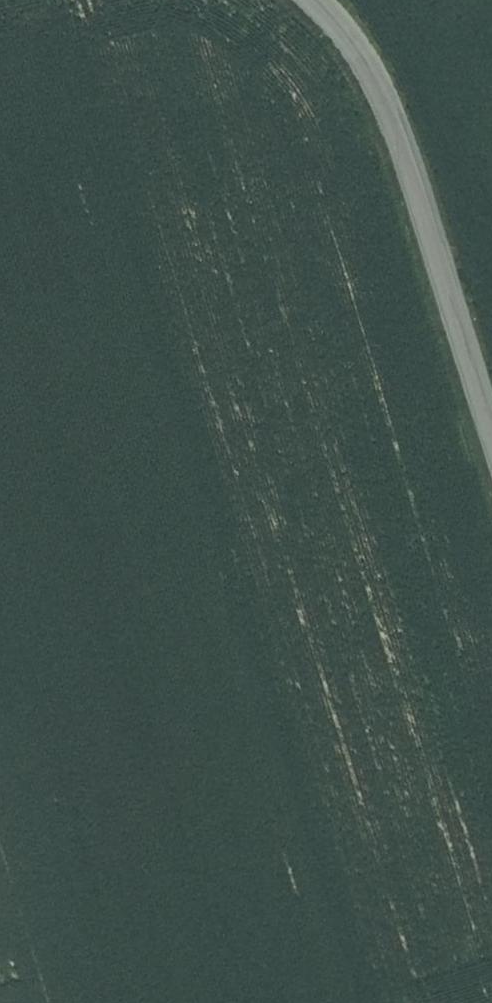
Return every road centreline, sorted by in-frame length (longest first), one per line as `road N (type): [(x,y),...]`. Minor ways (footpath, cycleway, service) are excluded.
road 1 (tertiary): [(491,436),(386,106),(306,0)]

